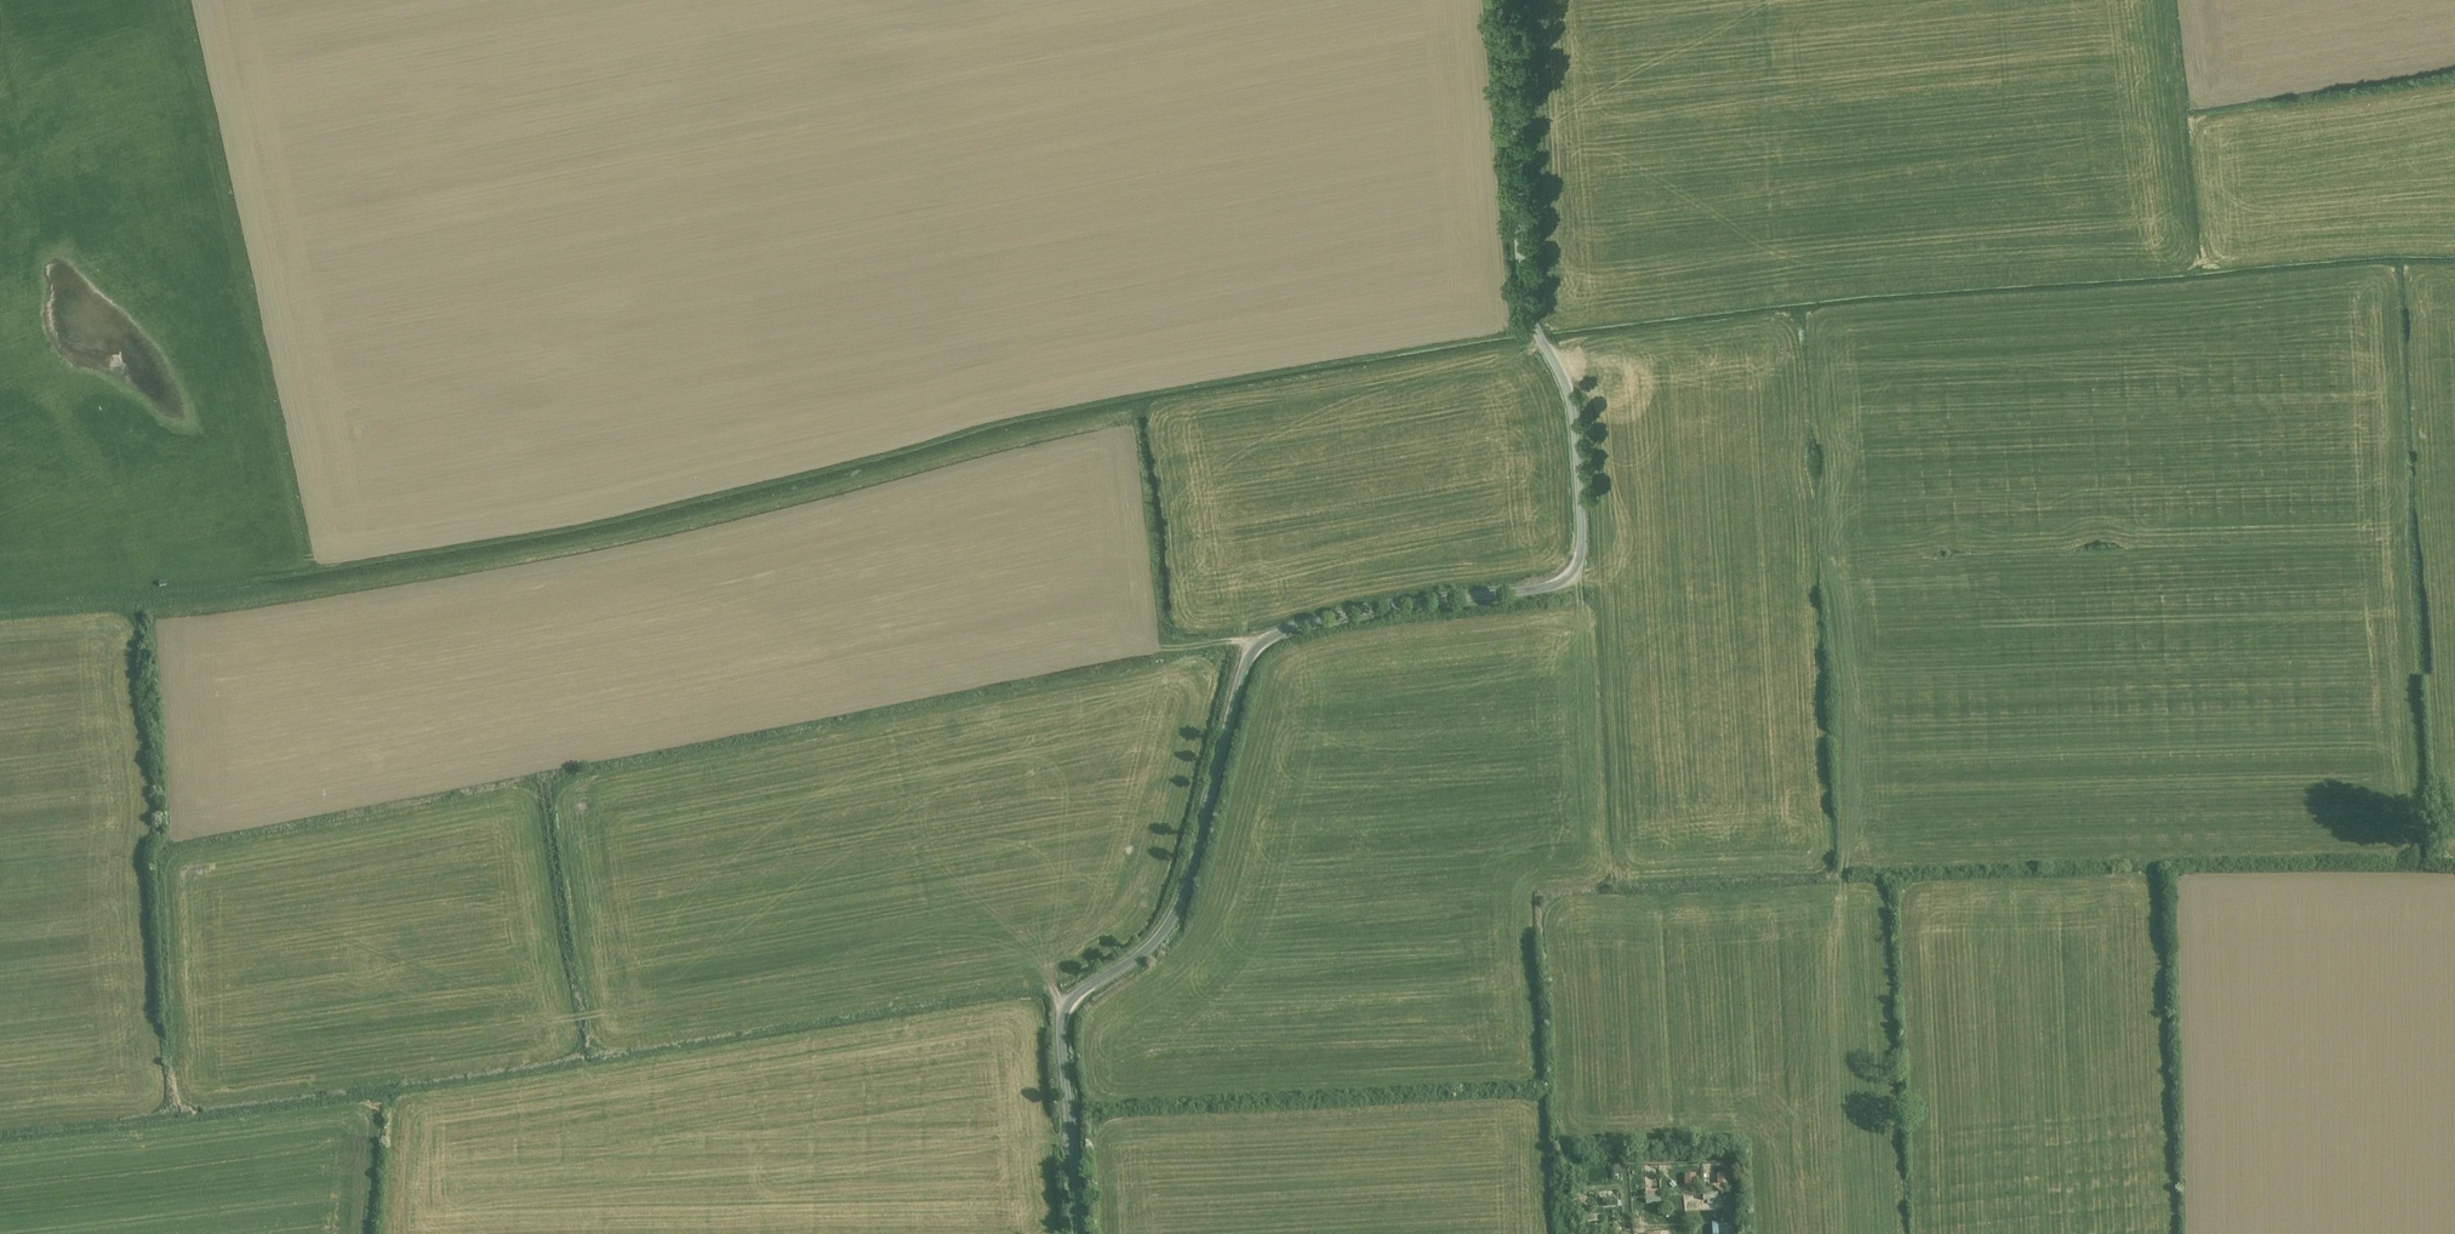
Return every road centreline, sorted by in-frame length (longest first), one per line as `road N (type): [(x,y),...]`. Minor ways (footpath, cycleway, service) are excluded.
road 1 (unclassified): [(1081,1233),(1066,1009),(1168,930),(1253,651),(1267,638),(1362,610),(1545,588),(1580,563),(1572,398),(1541,338),(1524,277),(1502,0)]

